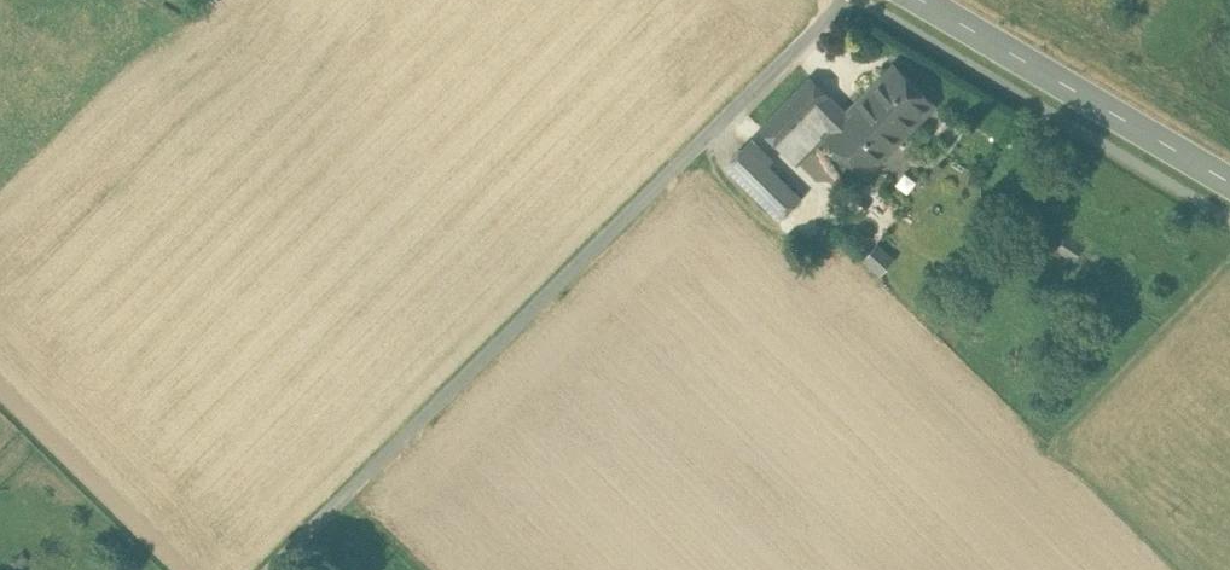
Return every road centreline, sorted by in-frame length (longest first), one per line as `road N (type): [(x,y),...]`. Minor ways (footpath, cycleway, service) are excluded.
road 1 (secondary): [(1229,178),(925,0)]

